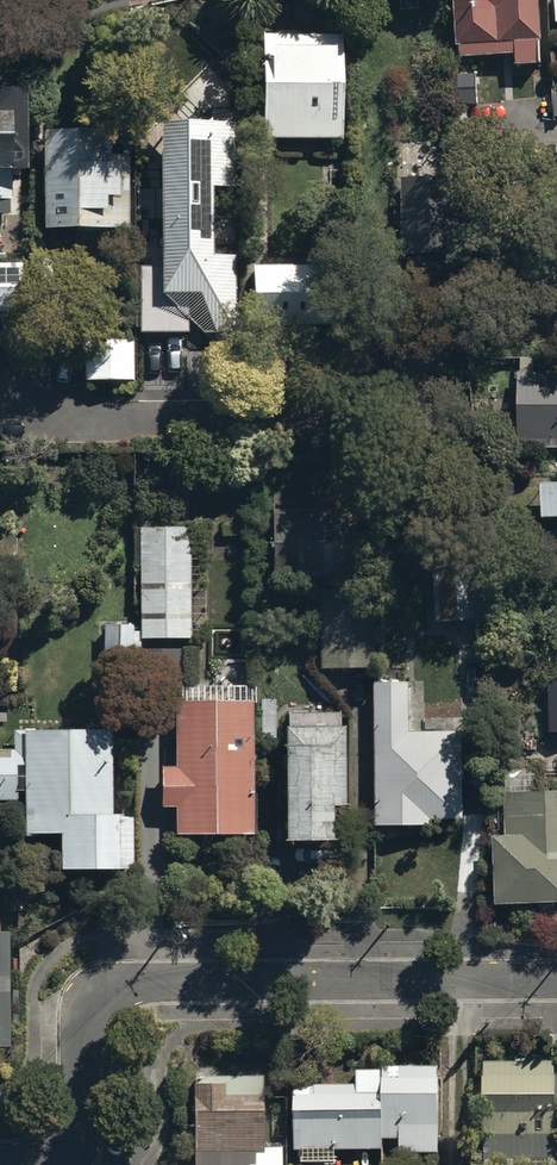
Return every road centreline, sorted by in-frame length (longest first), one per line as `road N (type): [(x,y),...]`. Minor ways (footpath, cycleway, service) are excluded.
road 1 (residential): [(0,1160),(49,1156),(86,1125),(88,1012),(102,990),(556,981)]
road 2 (residential): [(0,387),(33,411),(76,425),(262,423),(297,412),(434,325),(556,316)]

